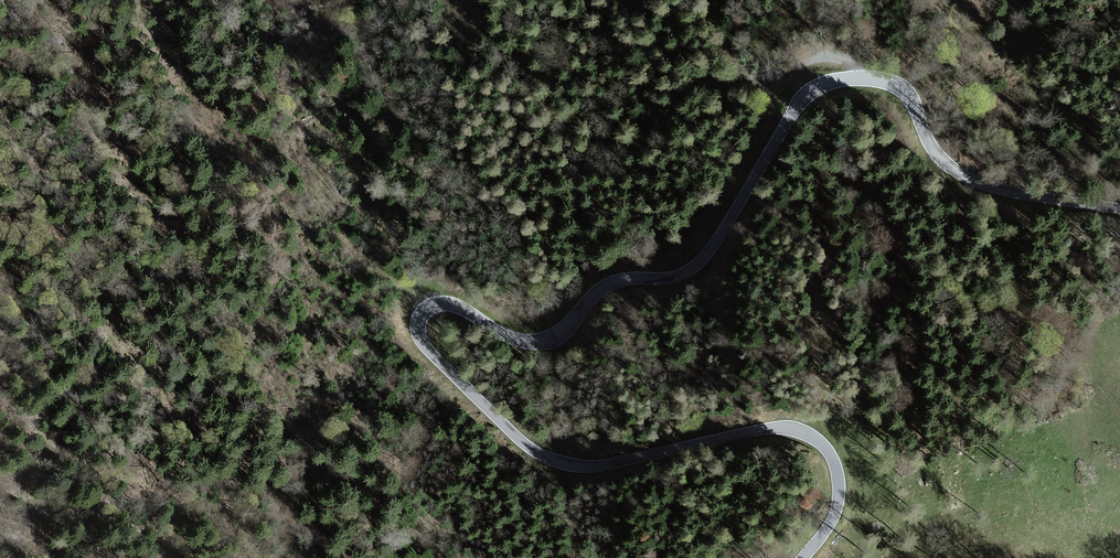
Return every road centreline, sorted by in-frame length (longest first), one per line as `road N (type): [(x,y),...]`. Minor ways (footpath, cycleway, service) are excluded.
road 1 (unclassified): [(804,557),(830,527),(839,490),(834,461),(815,439),(763,430),(609,466),(558,461),(531,447),(430,353),(419,316),(435,304),(458,304),(515,341),(544,343),(567,331),(609,285),(689,269),(718,244),(796,107),(832,80),(879,79),(903,89),(928,143),(969,179),(1119,209)]
road 2 (track): [(865,78),(832,53),(762,79),(695,80),(674,95),(647,137),(617,142),(567,117),(461,0)]

